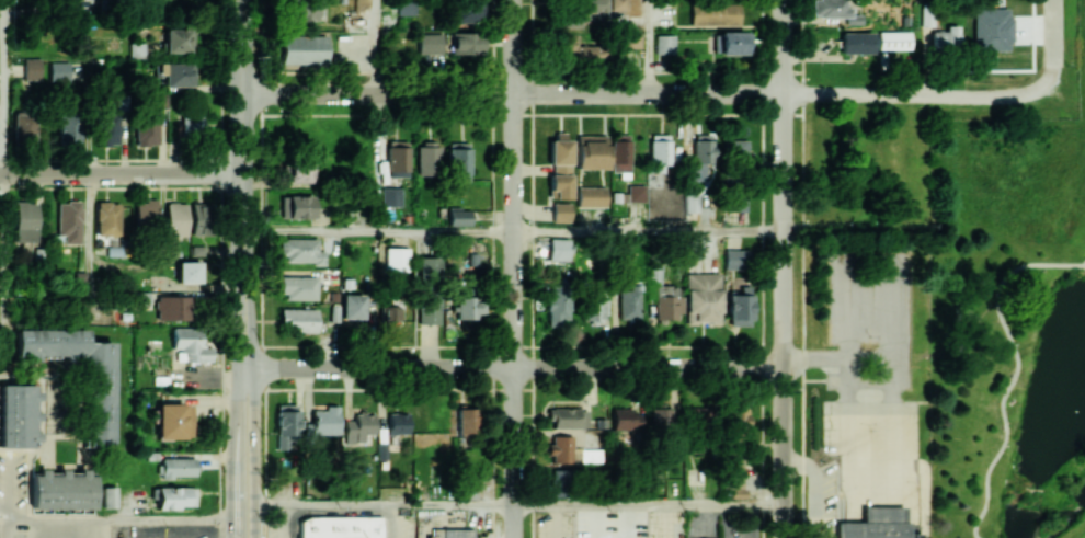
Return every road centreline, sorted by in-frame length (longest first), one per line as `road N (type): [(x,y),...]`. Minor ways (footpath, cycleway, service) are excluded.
road 1 (residential): [(244,368),(785,368)]
road 2 (residential): [(244,94),(784,94)]
road 3 (residential): [(515,537),(514,0)]
road 4 (residential): [(784,537),(784,0)]
road 5 (secondary): [(244,368),(244,0)]
road 6 (residential): [(784,94),(1007,96),(1041,85)]
road 7 (residential): [(0,173),(244,173)]
road 8 (secondary): [(244,368),(232,442),(231,537)]
road 9 (secondary): [(255,537),(244,368)]

